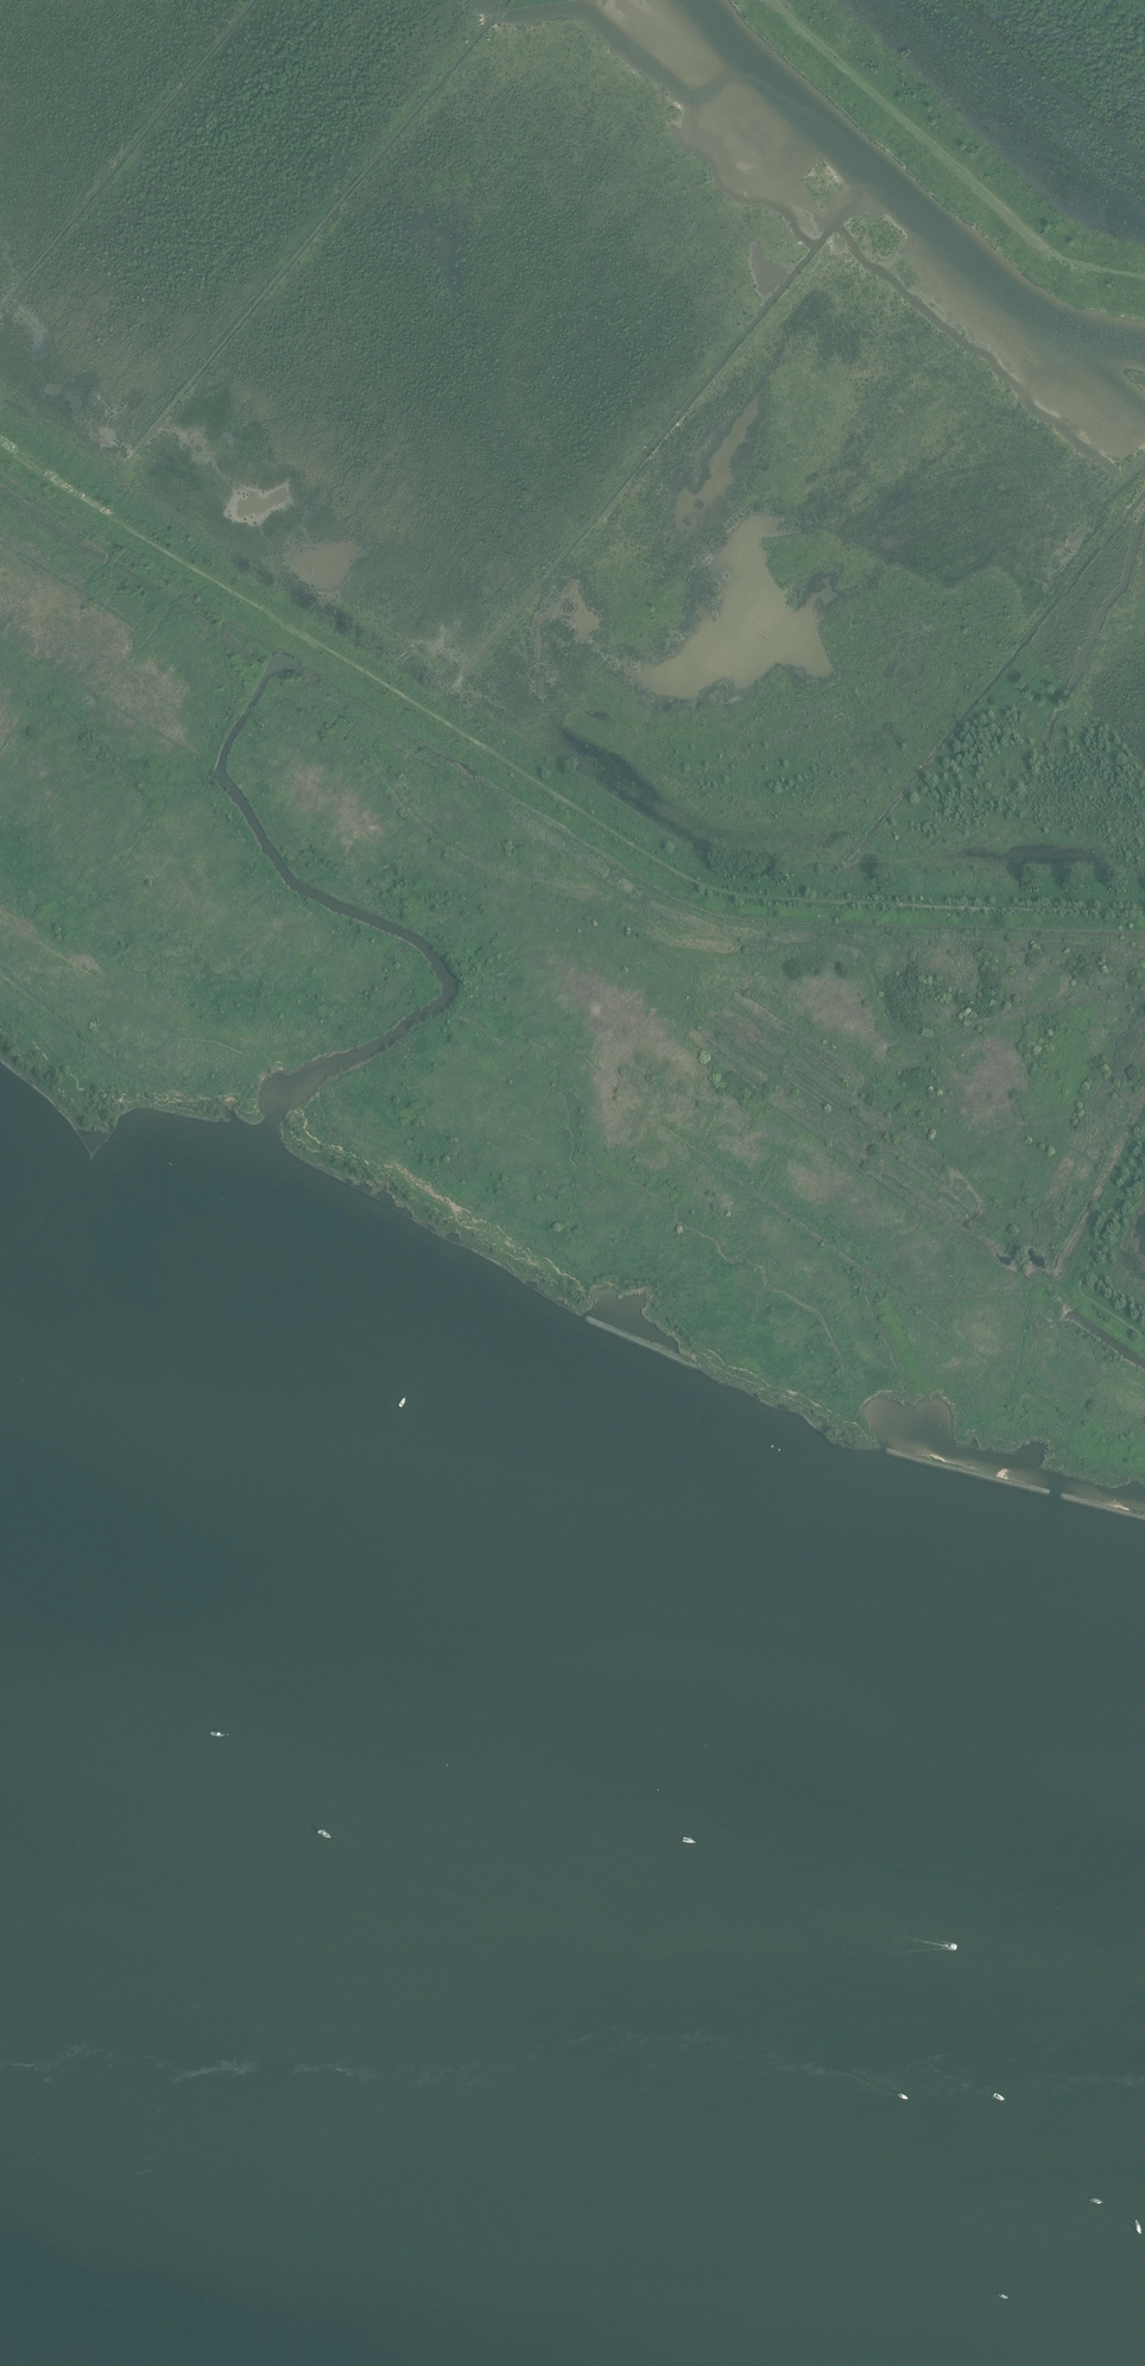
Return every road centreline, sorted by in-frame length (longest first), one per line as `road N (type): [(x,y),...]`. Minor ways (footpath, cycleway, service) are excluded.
road 1 (track): [(0,445),(684,877),(783,899),(1144,914)]
road 2 (track): [(1144,277),(1071,261),(1034,239),(771,0)]
road 3 (track): [(1144,1148),(1079,1290),(1144,1339)]

